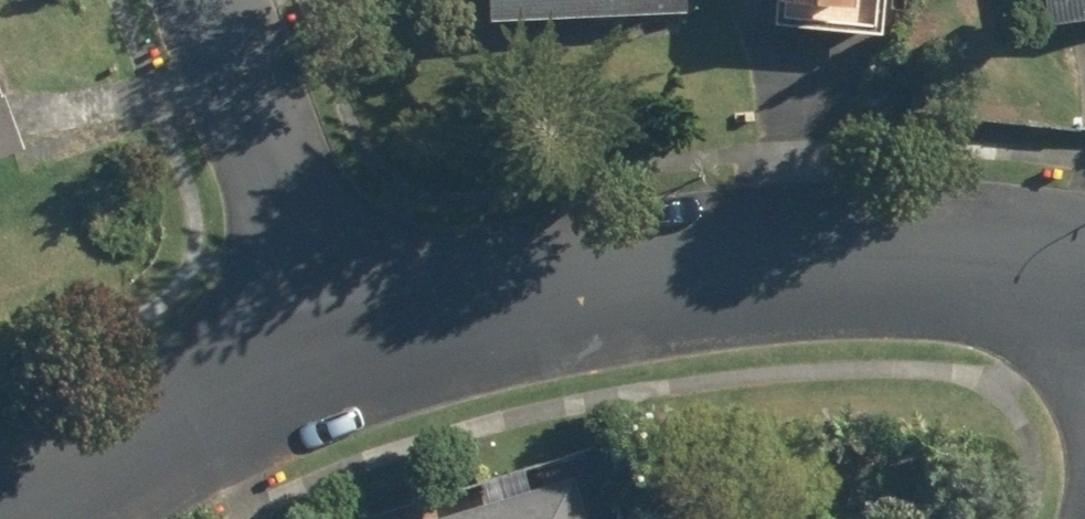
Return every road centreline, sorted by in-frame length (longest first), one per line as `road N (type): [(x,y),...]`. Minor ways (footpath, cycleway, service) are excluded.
road 1 (residential): [(349,362),(613,295),(837,259),(981,257),(1084,269)]
road 2 (residential): [(349,362),(213,0)]
road 3 (residential): [(36,518),(349,362)]

